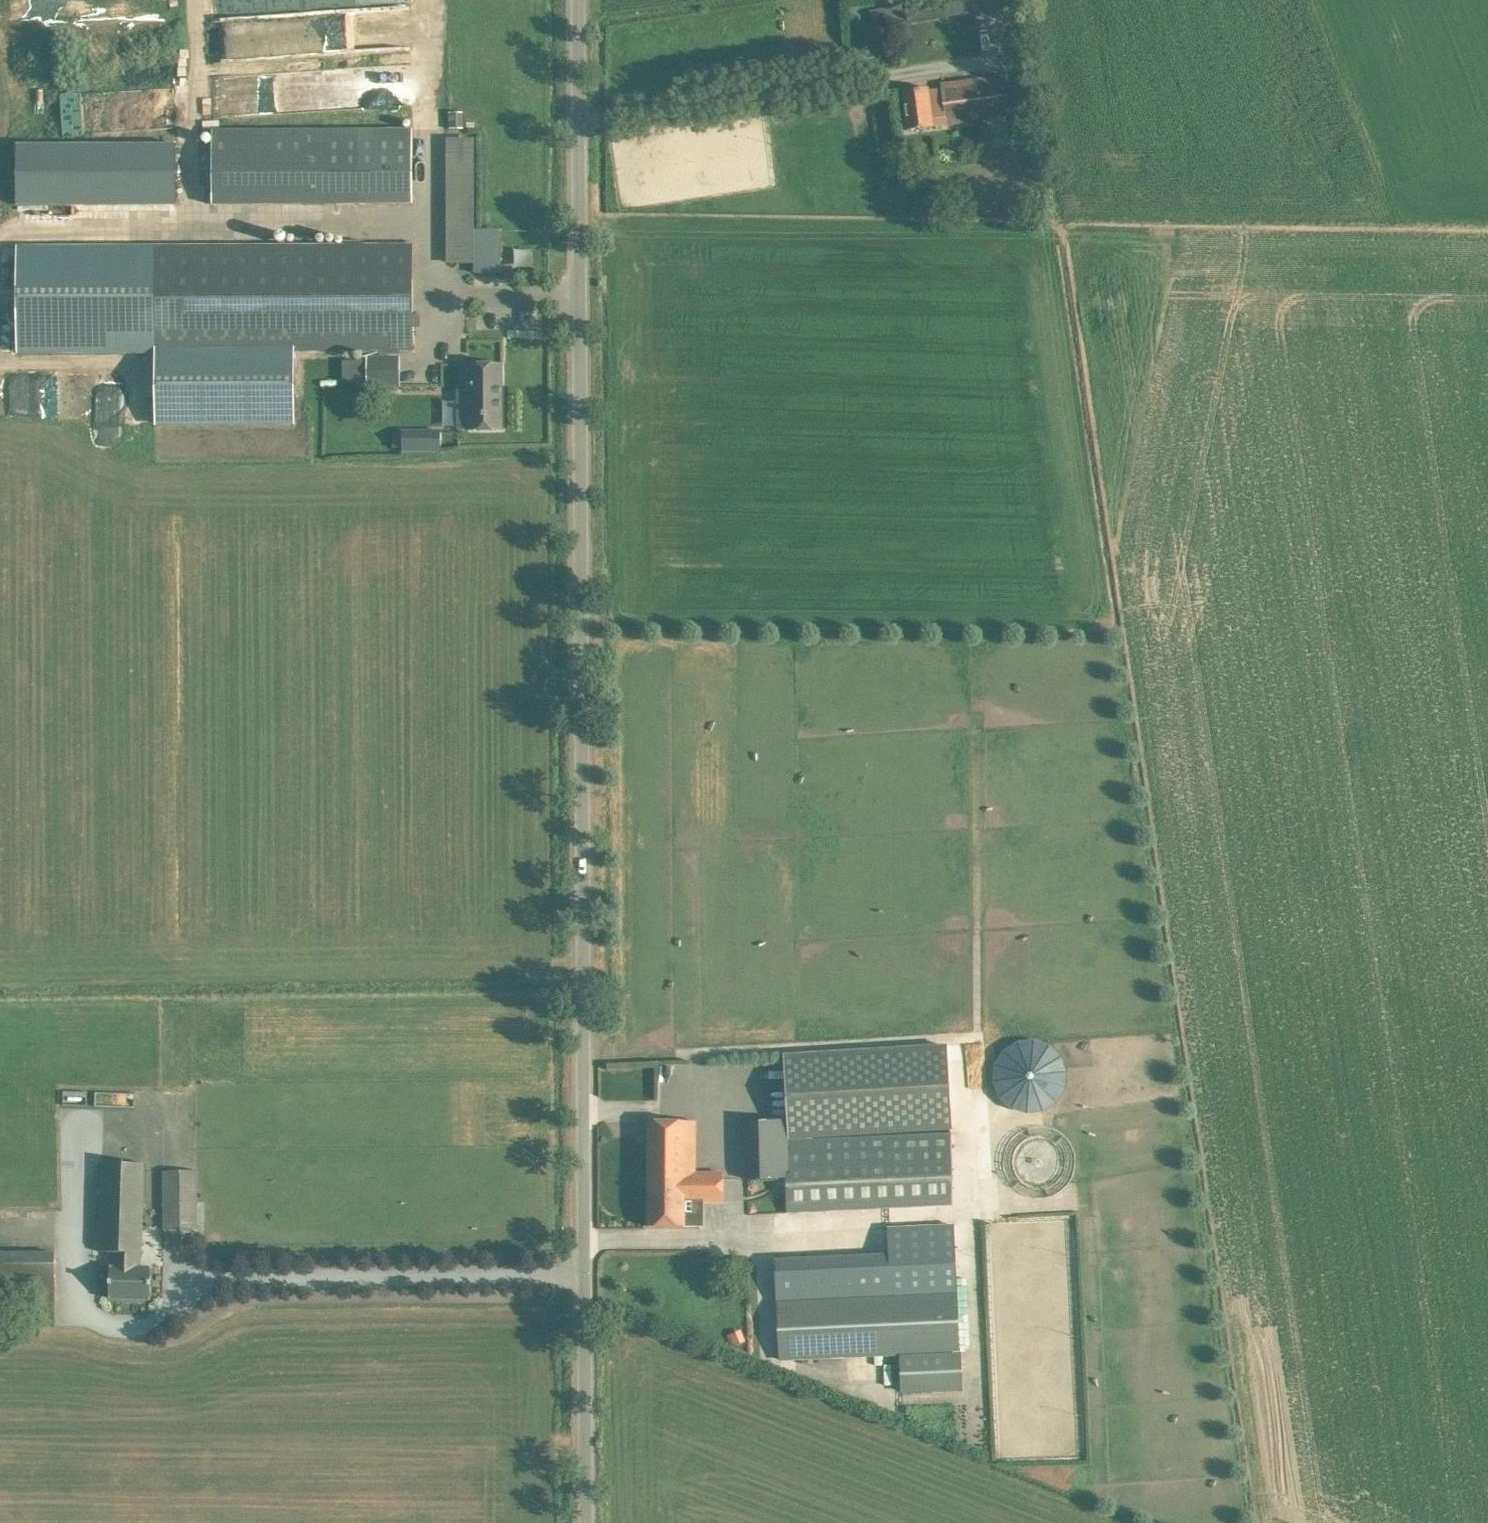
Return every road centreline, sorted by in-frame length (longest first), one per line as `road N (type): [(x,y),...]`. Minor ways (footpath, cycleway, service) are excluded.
road 1 (unclassified): [(575,0),(584,1522)]

